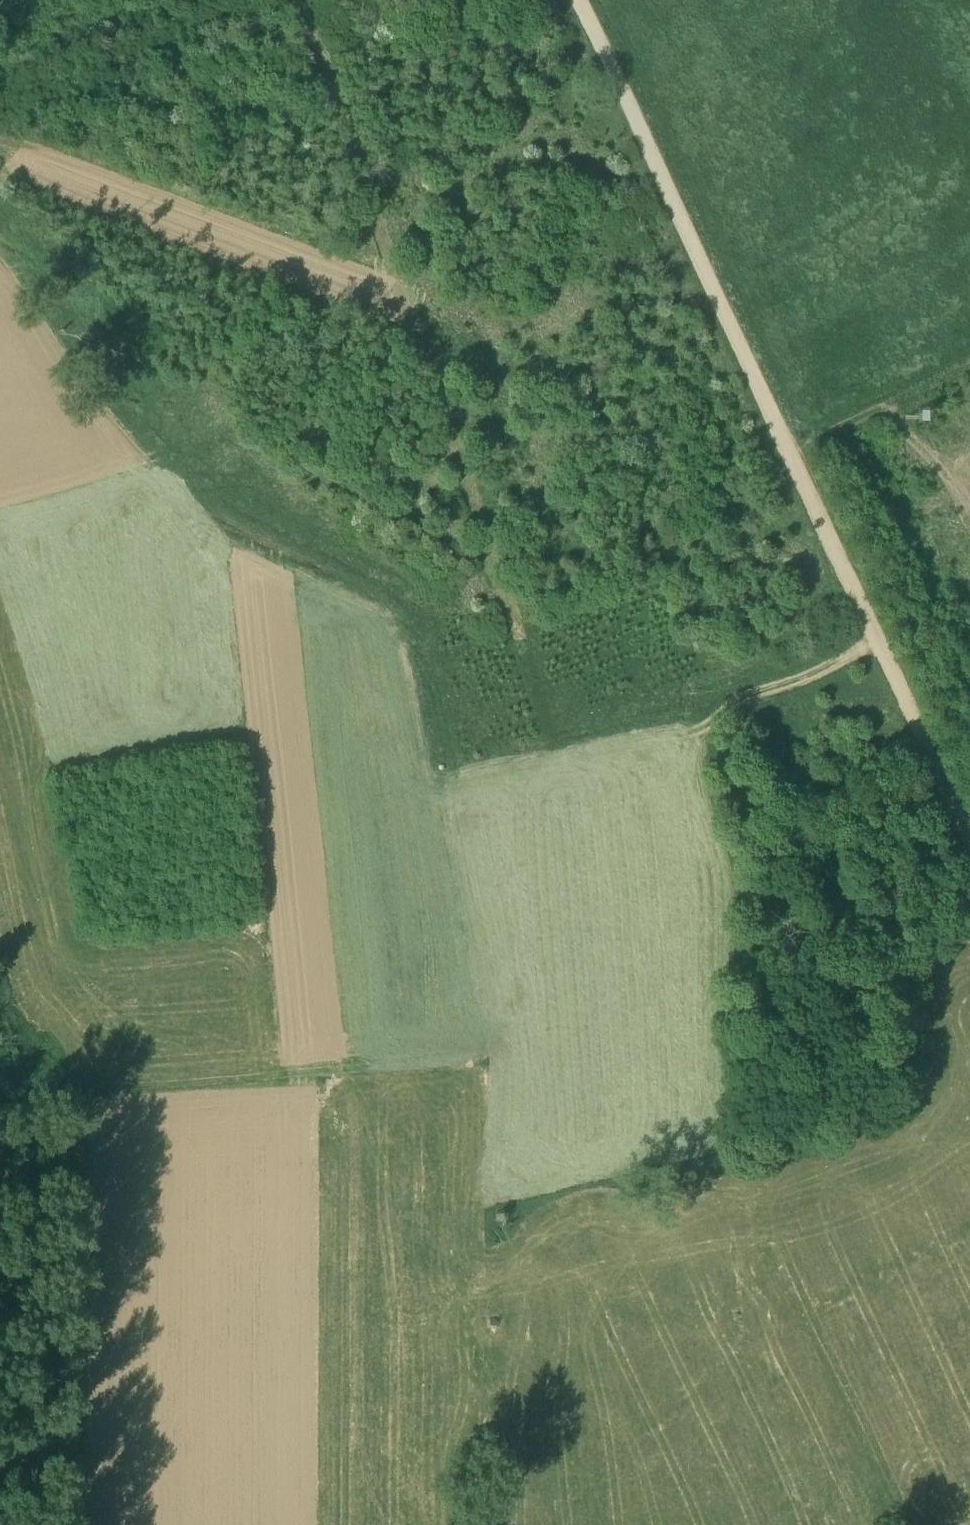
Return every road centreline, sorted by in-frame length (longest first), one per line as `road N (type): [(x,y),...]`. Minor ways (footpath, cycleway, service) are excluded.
road 1 (track): [(969,835),(583,0)]
road 2 (track): [(486,1058),(0,1097)]
road 3 (track): [(245,0),(0,124)]
road 4 (track): [(0,522),(177,472)]
road 5 (track): [(714,677),(856,589)]

